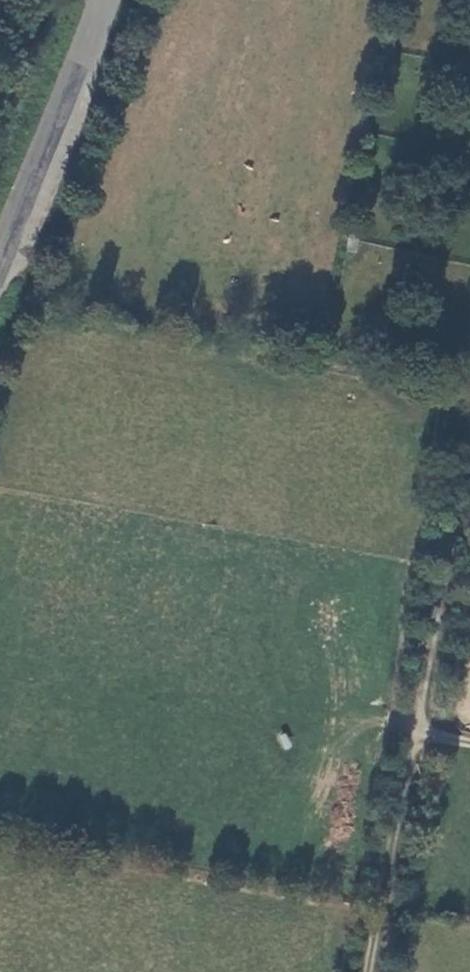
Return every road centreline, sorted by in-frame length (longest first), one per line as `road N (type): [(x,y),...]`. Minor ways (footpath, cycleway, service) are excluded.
road 1 (track): [(368,971),(469,438)]
road 2 (unclassified): [(103,0),(0,267)]

